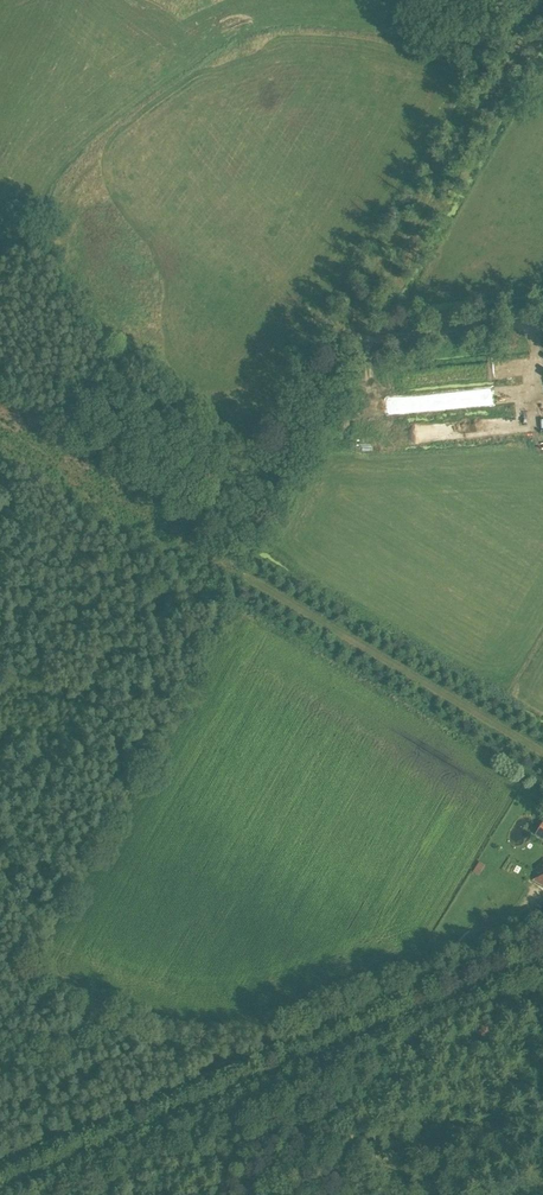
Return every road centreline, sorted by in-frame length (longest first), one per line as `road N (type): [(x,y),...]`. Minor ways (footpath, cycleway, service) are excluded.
road 1 (track): [(542,4),(208,575)]
road 2 (tertiary): [(1,1194),(542,967)]
road 3 (track): [(542,321),(319,343)]

